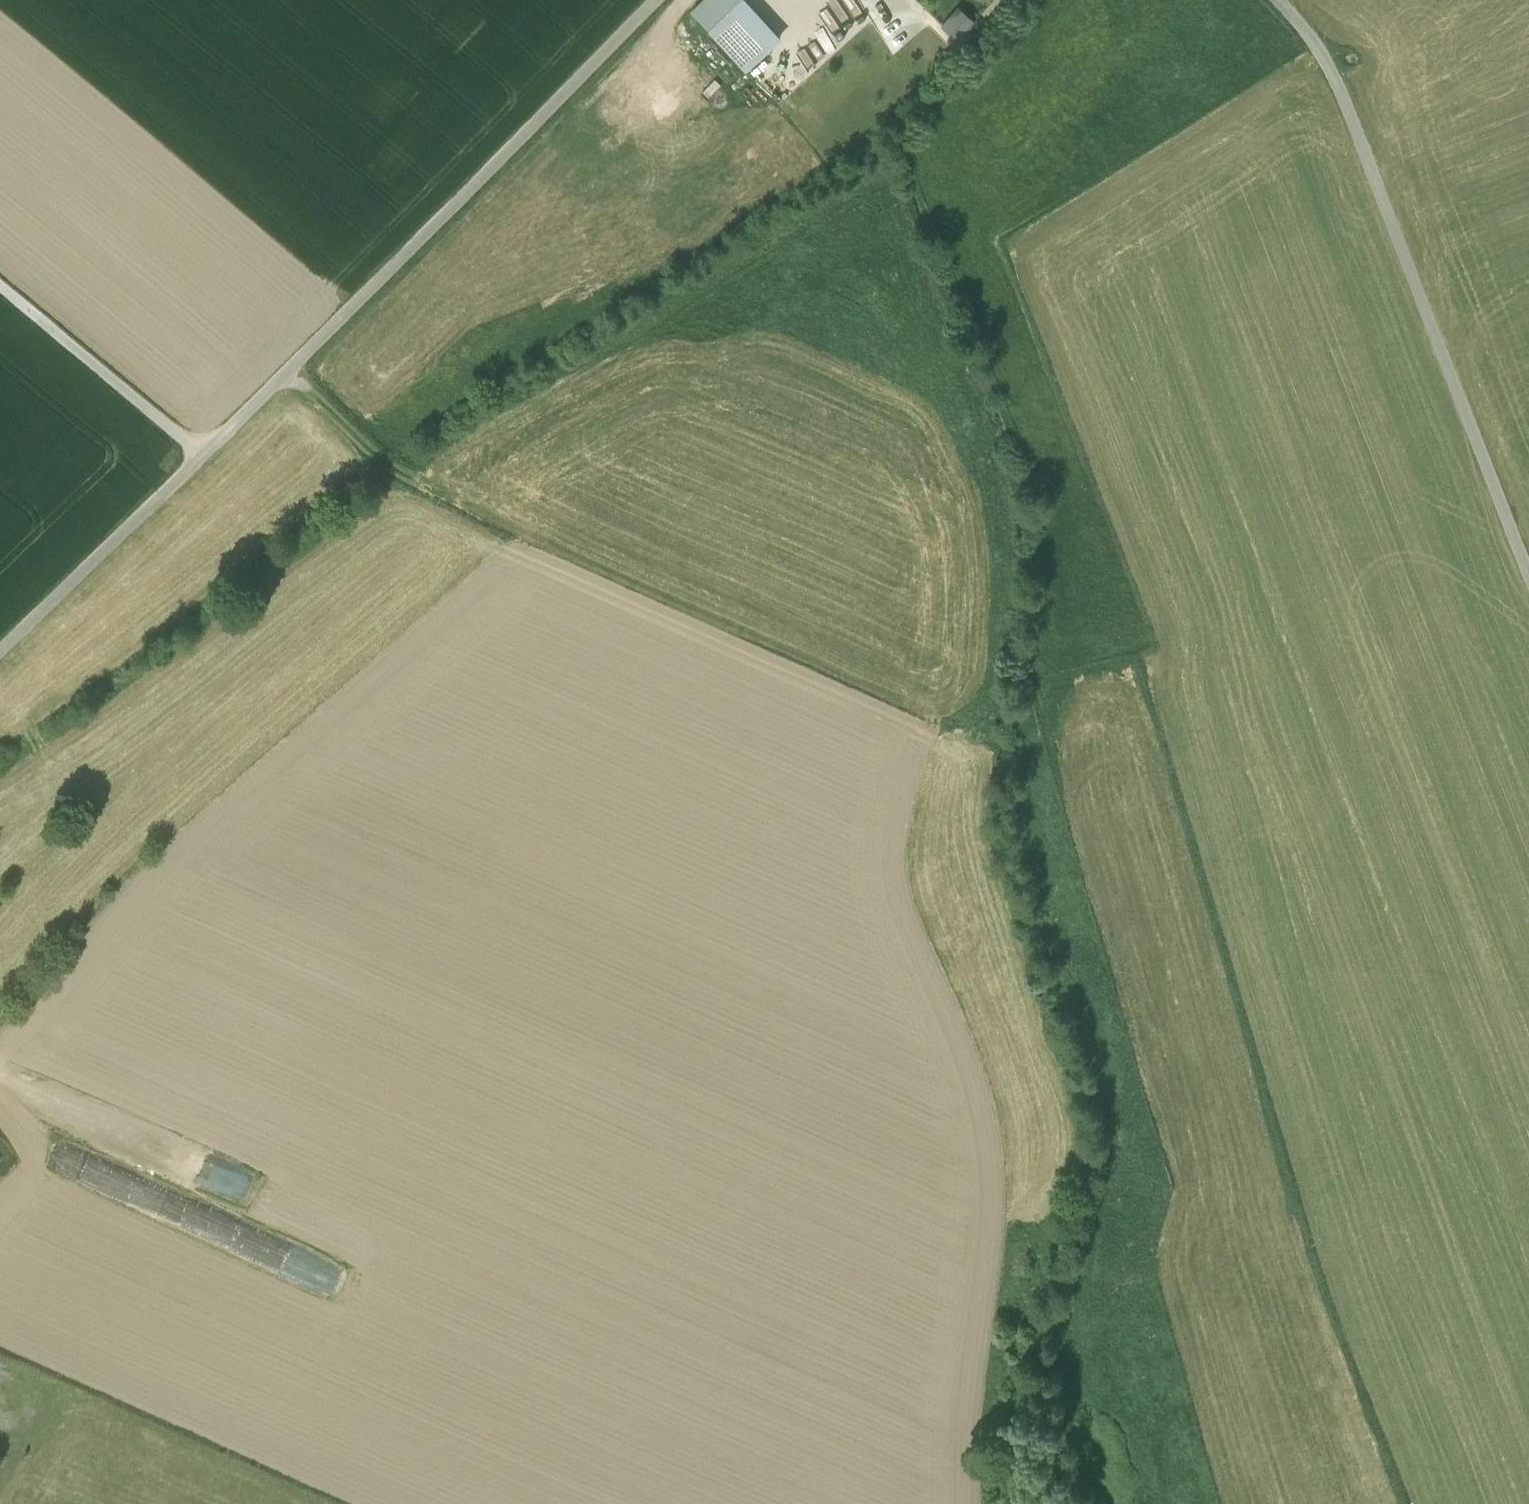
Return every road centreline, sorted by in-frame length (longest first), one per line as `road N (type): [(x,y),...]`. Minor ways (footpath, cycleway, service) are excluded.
road 1 (unclassified): [(655,0),(0,652)]
road 2 (unclassified): [(1273,0),(1327,58),(1528,574)]
road 3 (track): [(0,289),(204,455)]

